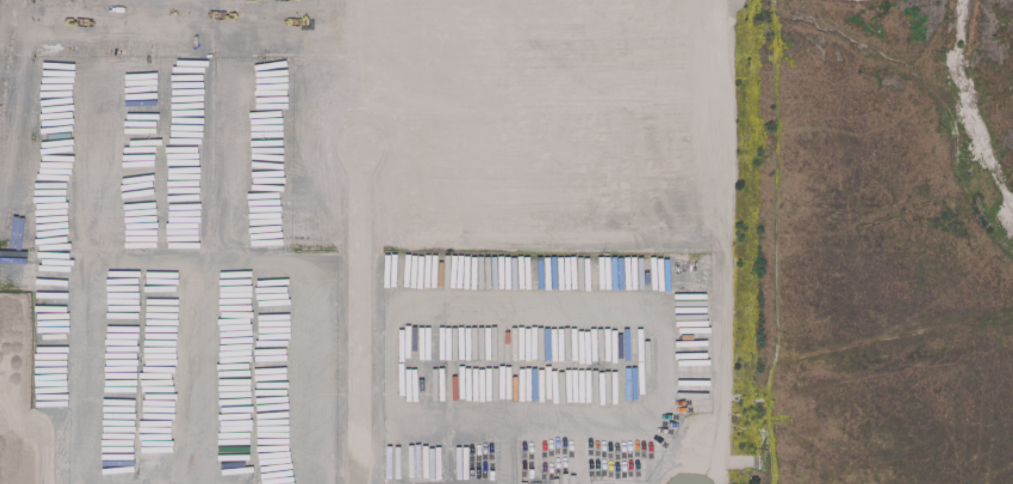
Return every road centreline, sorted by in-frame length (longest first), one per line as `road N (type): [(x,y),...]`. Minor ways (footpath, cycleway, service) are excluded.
road 1 (track): [(759,483),(770,173),(752,144),(762,0)]

